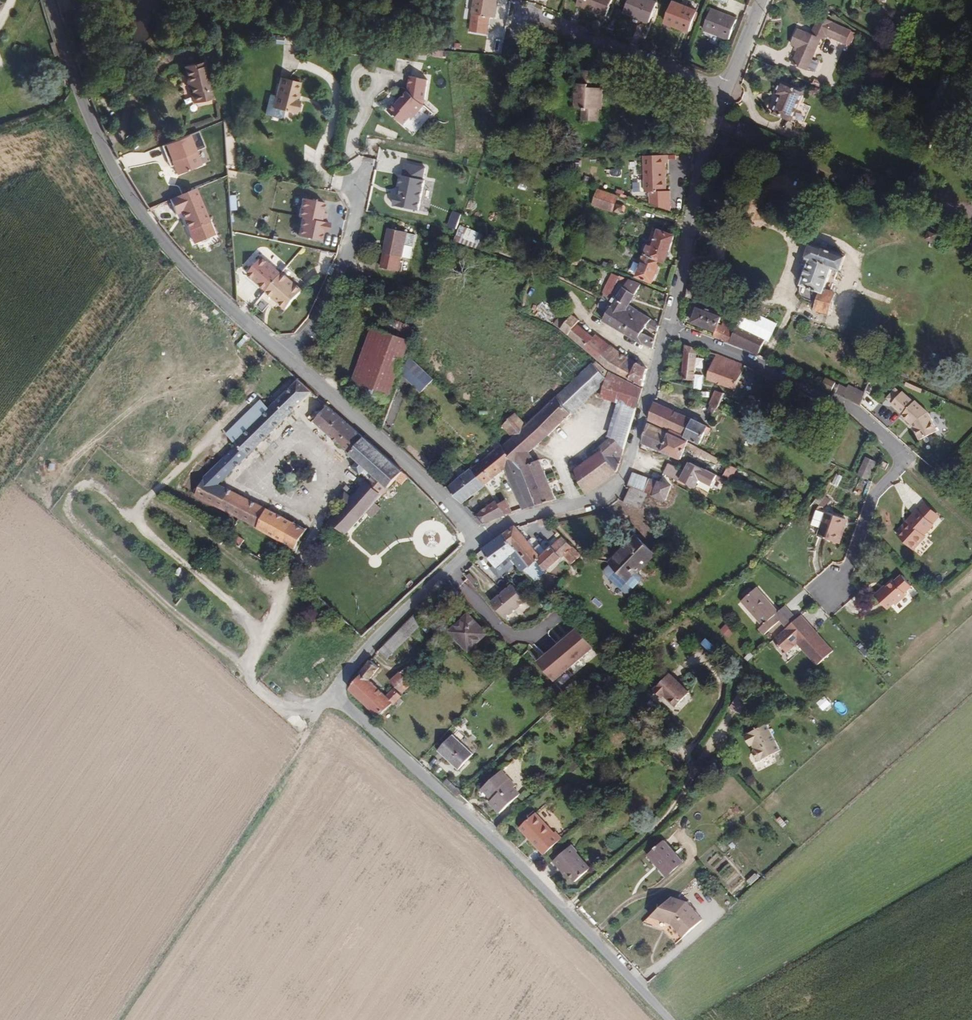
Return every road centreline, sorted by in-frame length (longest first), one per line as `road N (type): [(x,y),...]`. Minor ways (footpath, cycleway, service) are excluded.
road 1 (residential): [(567,907),(337,697),(342,680),(407,605),(477,538)]
road 2 (residential): [(668,329),(826,393),(875,422),(910,455),(870,507),(849,569),(820,601)]
road 3 (residential): [(286,361),(168,251),(125,192),(71,78),(48,0)]
road 4 (track): [(312,719),(107,1019)]
road 5 (residential): [(668,329),(612,486),(520,514),(477,538)]
road 6 (residential): [(477,538),(286,361)]
road 7 (residential): [(567,907),(672,815),(726,721)]
road 8 (residential): [(725,93),(701,158),(668,329)]
road 9 (residential): [(725,93),(528,7),(523,29)]
road 10 (residential): [(286,361),(332,277),(349,224),(355,158)]
road 11 (residential): [(657,1003),(567,907)]

